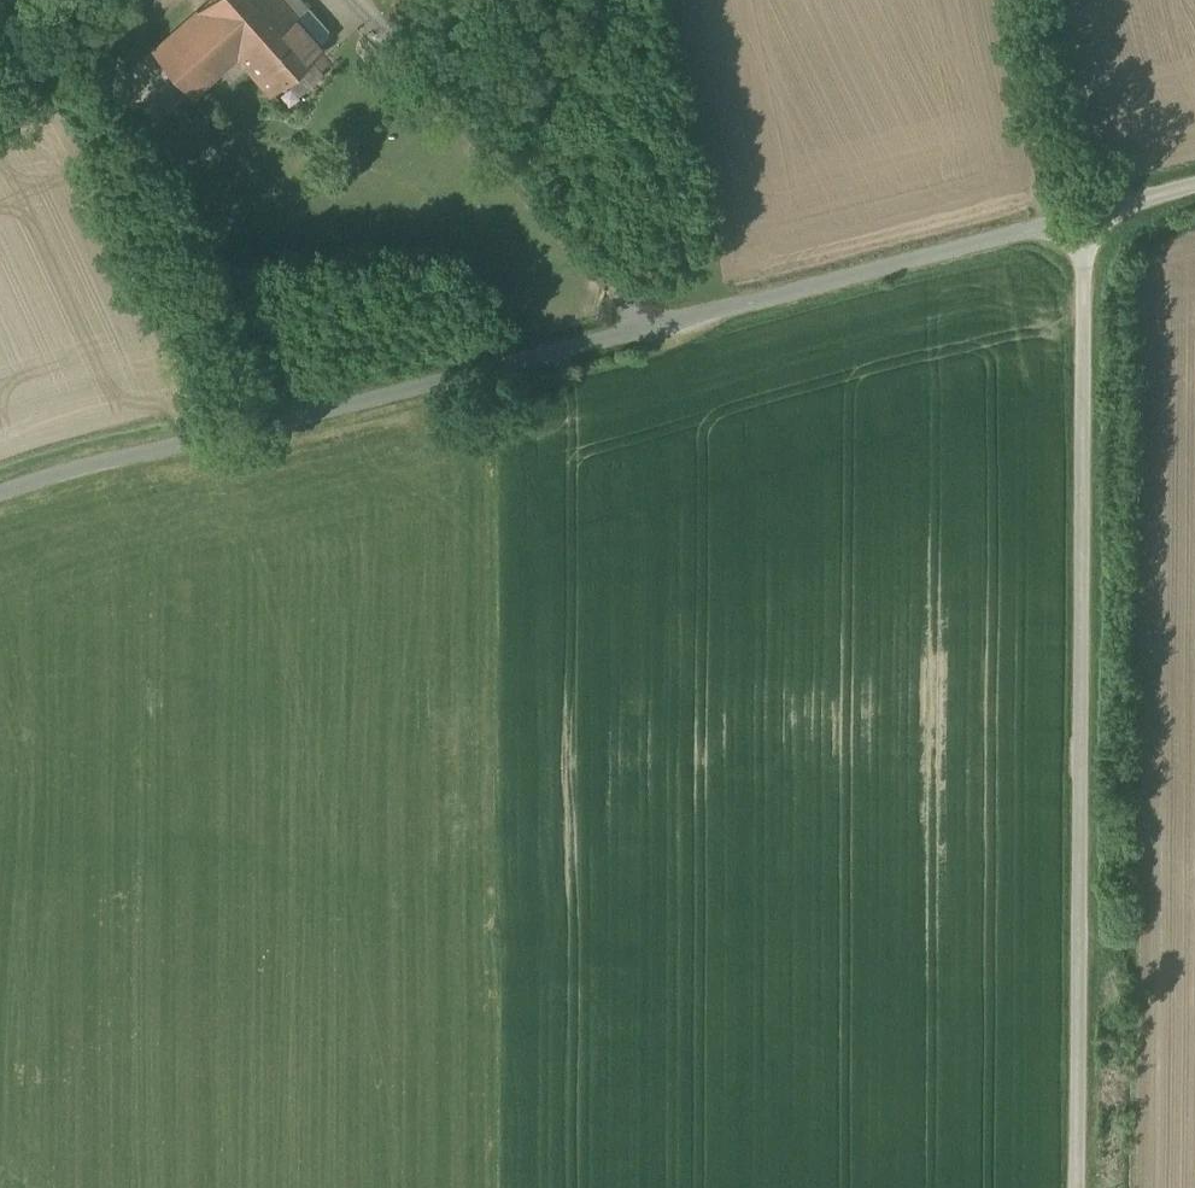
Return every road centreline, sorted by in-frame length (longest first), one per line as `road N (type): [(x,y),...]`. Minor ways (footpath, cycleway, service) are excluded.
road 1 (unclassified): [(1083,217),(0,492)]
road 2 (unclassified): [(1083,217),(1074,1187)]

